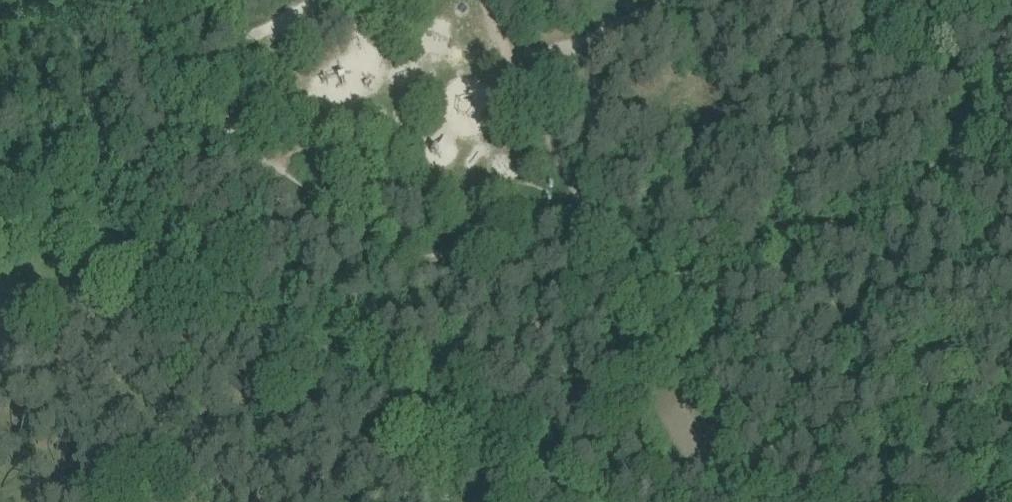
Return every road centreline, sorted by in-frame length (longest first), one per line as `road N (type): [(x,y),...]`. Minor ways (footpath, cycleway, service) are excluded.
road 1 (unclassified): [(569,501),(0,180)]
road 2 (track): [(486,0),(729,501)]

